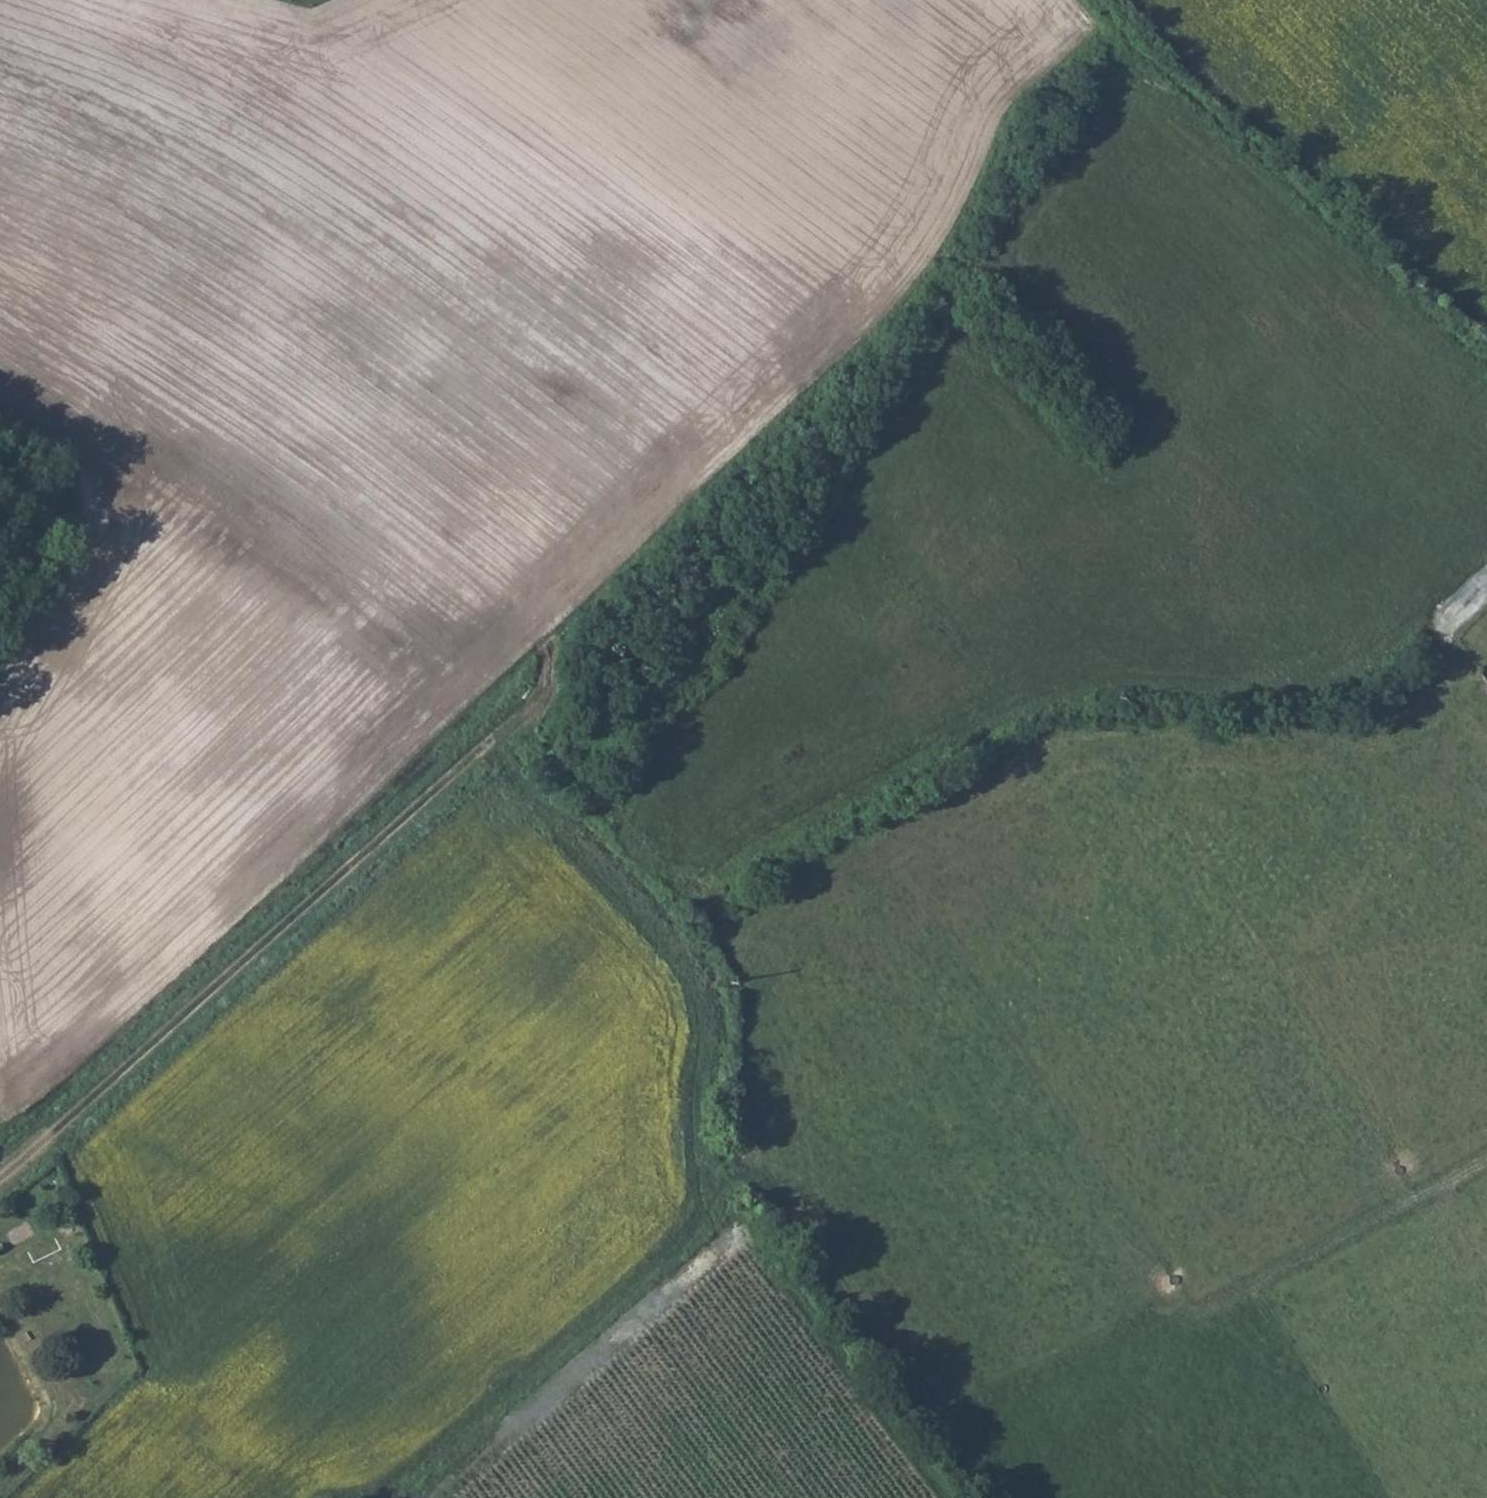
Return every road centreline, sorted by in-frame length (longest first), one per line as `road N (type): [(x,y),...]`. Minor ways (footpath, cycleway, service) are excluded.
road 1 (track): [(0,1177),(555,680)]
road 2 (track): [(936,1497),(751,1250)]

